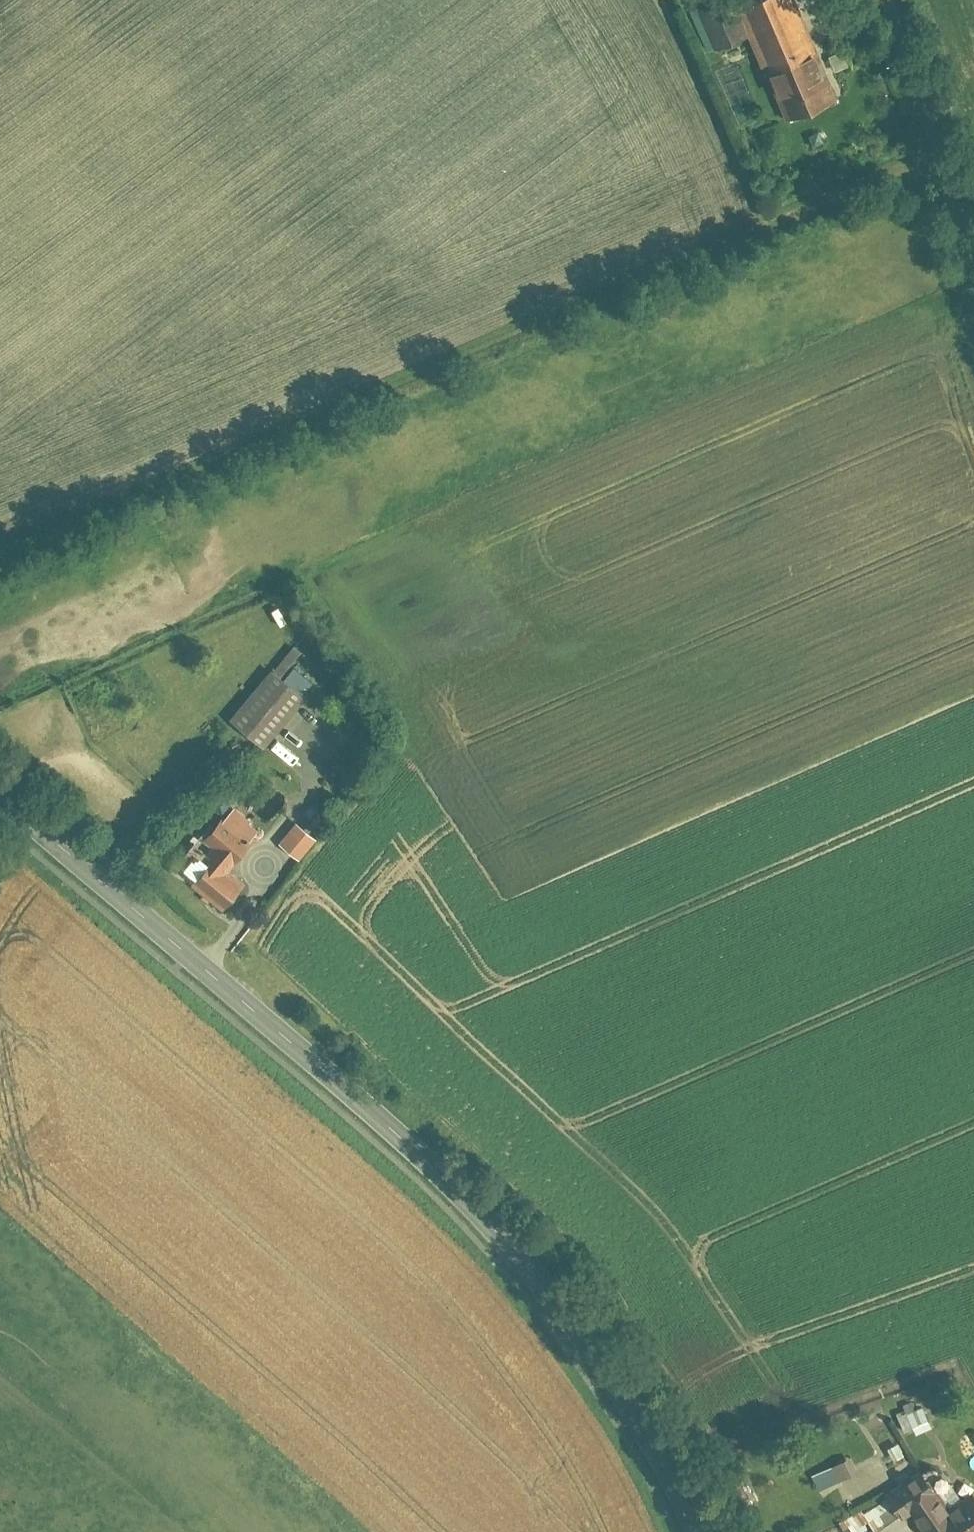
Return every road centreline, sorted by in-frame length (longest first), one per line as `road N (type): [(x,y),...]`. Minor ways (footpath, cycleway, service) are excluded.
road 1 (tertiary): [(697,1531),(620,1389),(461,1195),(0,798)]
road 2 (residential): [(973,266),(880,0)]

